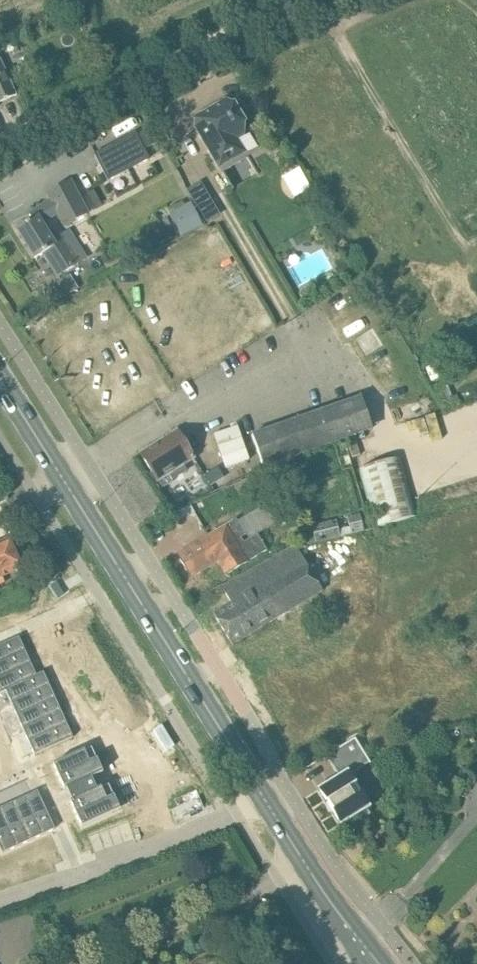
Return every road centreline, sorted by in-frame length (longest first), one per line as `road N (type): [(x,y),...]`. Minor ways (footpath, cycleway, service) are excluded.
road 1 (primary): [(378,963),(0,385)]
road 2 (track): [(0,140),(292,0)]

